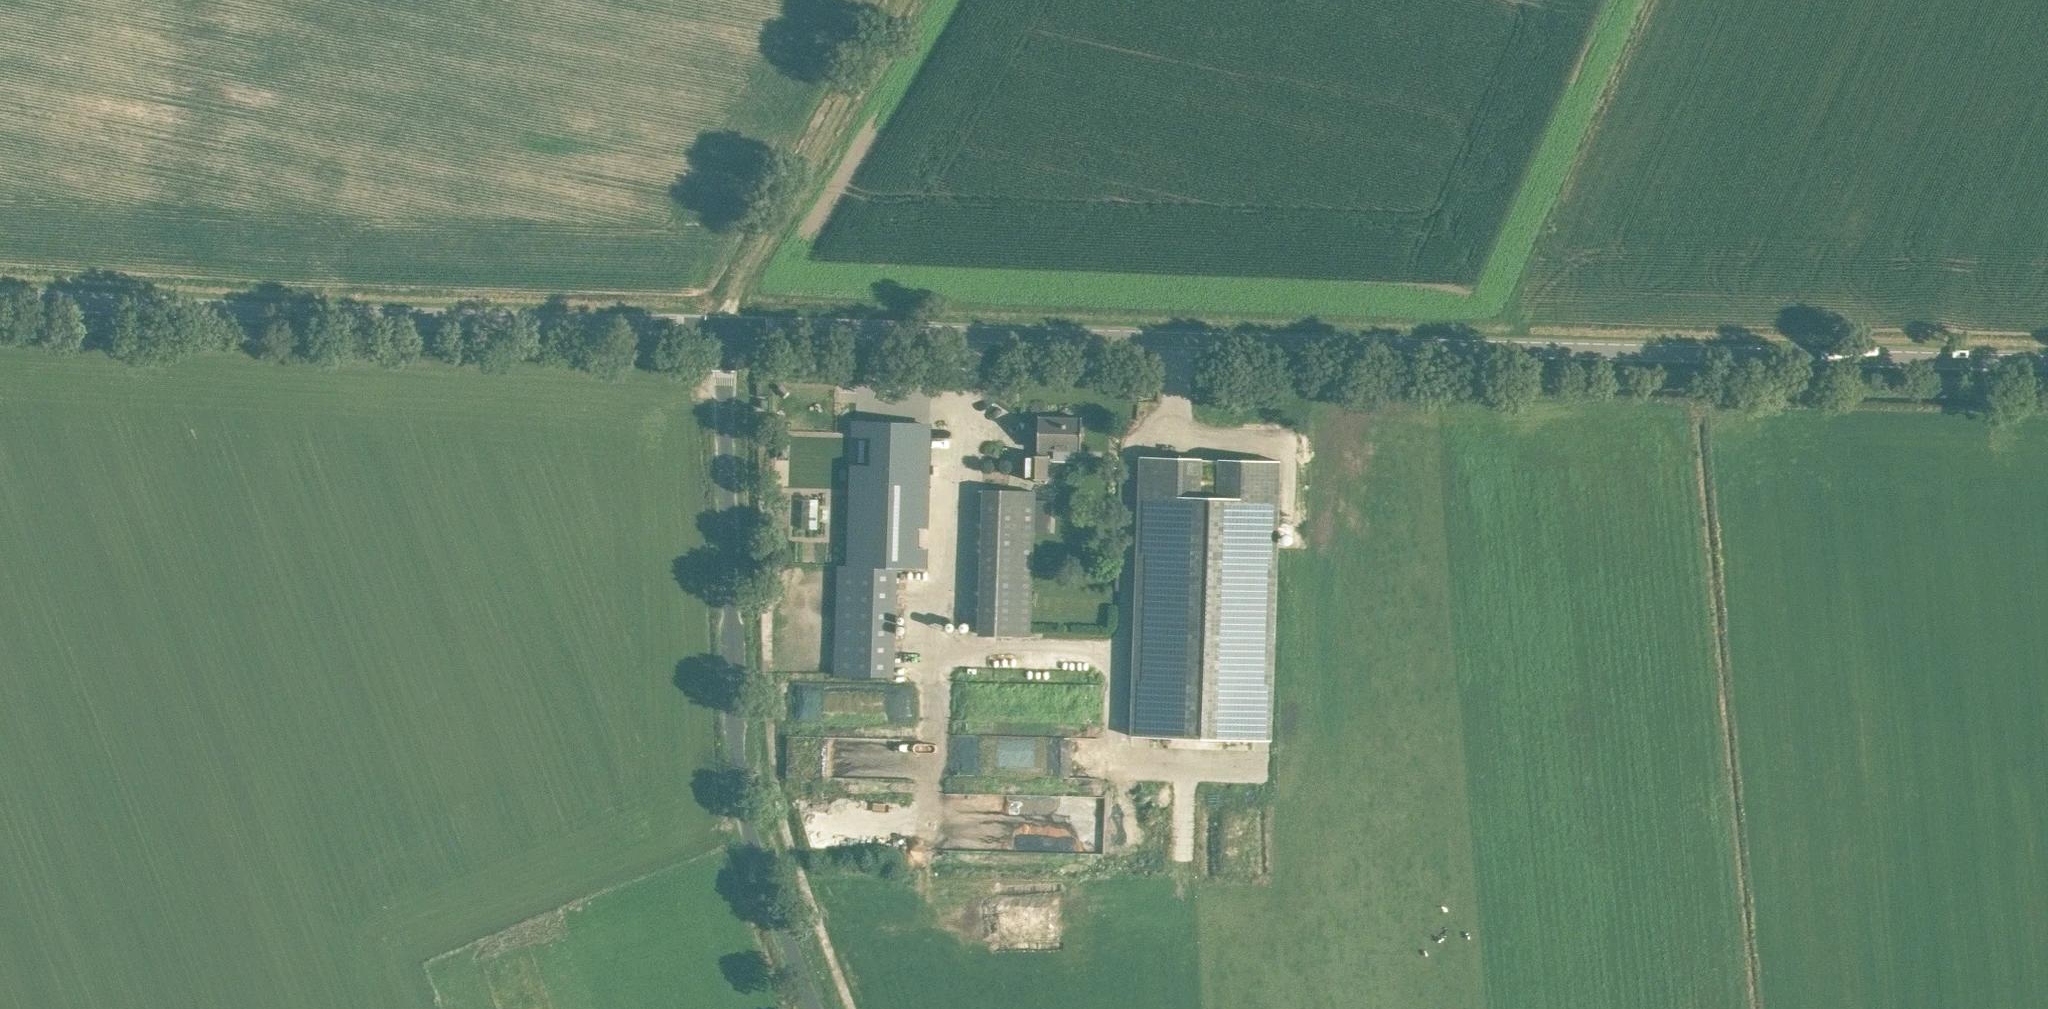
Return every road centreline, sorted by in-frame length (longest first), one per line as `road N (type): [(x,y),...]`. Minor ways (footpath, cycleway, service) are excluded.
road 1 (tertiary): [(2047,363),(726,327)]
road 2 (tertiary): [(726,327),(0,296)]
road 3 (unclassified): [(815,1008),(750,834),(737,755),(726,327)]
road 4 (track): [(726,327),(735,289),(904,0)]

